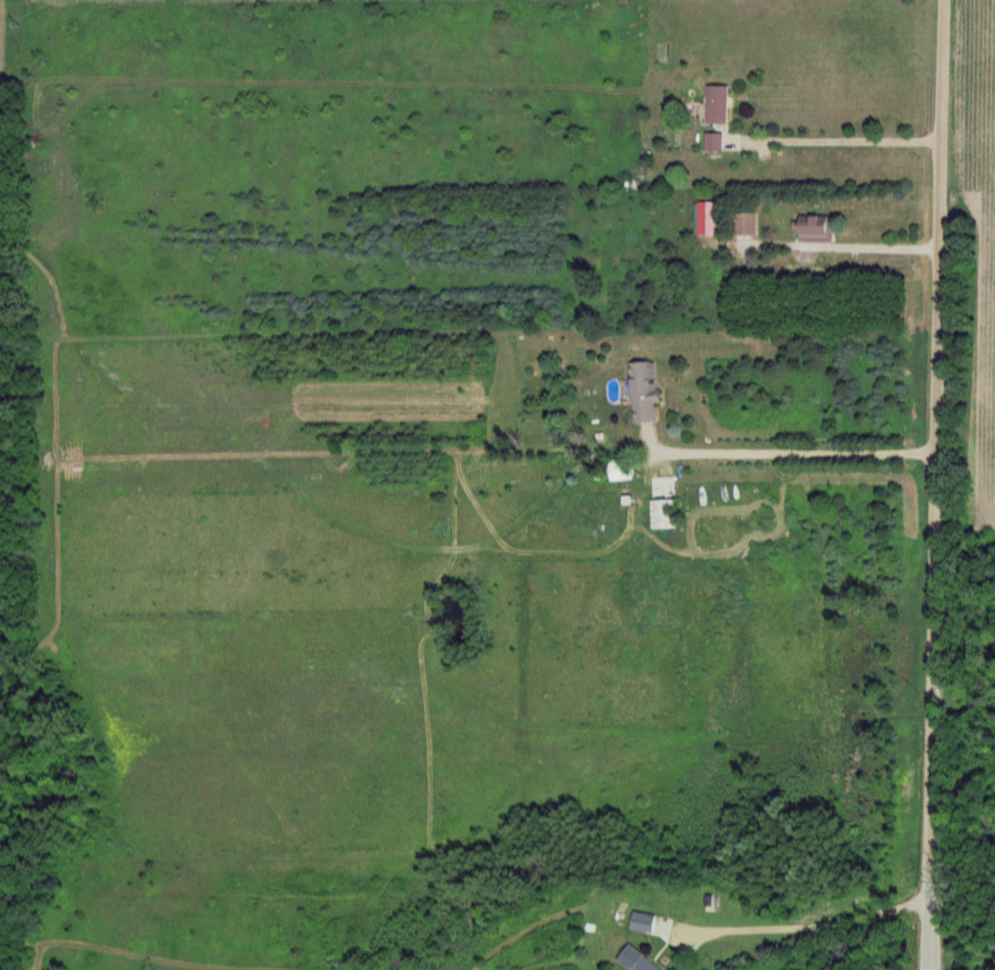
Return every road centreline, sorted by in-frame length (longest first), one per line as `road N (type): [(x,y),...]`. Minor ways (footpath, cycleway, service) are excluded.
road 1 (residential): [(933,969),(938,0)]

